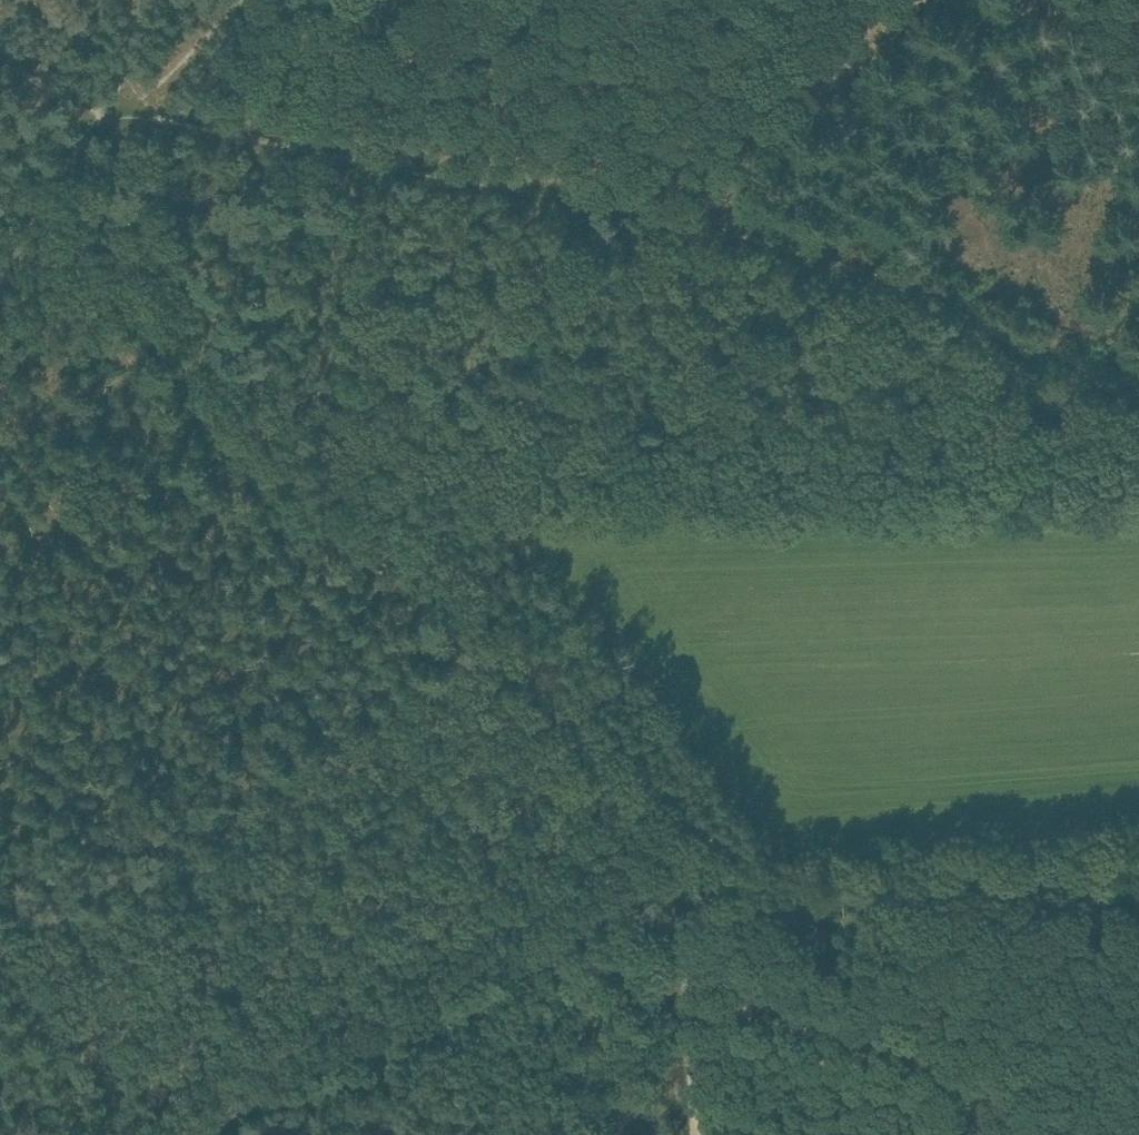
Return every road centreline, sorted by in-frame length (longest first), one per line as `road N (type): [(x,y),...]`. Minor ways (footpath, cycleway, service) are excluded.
road 1 (track): [(91,240),(147,373),(240,505),(265,526),(311,545),(383,561),(495,681),(655,879),(687,930)]
road 2 (track): [(693,1134),(683,945)]
road 3 (track): [(113,114),(83,159),(91,240)]

